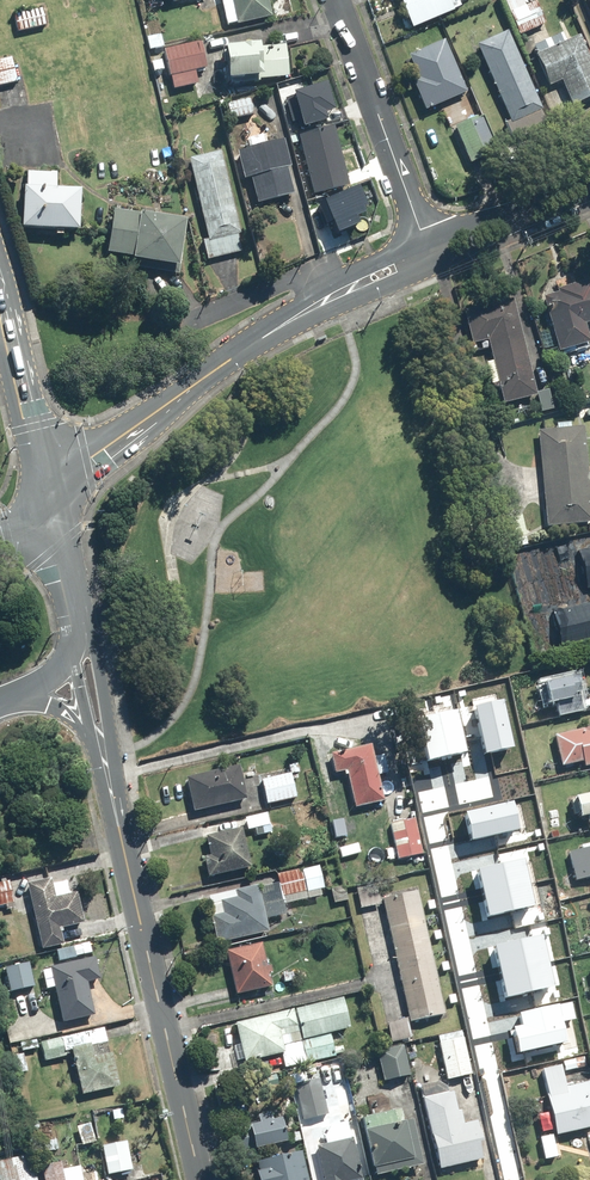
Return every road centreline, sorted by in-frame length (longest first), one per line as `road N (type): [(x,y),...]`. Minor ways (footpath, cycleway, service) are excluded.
road 1 (residential): [(46,505),(169,398),(324,300),(428,254)]
road 2 (tertiary): [(114,809),(197,1179)]
road 3 (residential): [(428,254),(336,0)]
road 4 (primary): [(0,315),(46,505)]
road 5 (tertiary): [(76,637),(104,692),(114,809)]
road 6 (residential): [(428,254),(589,187)]
road 7 (primary): [(46,505),(76,637)]

